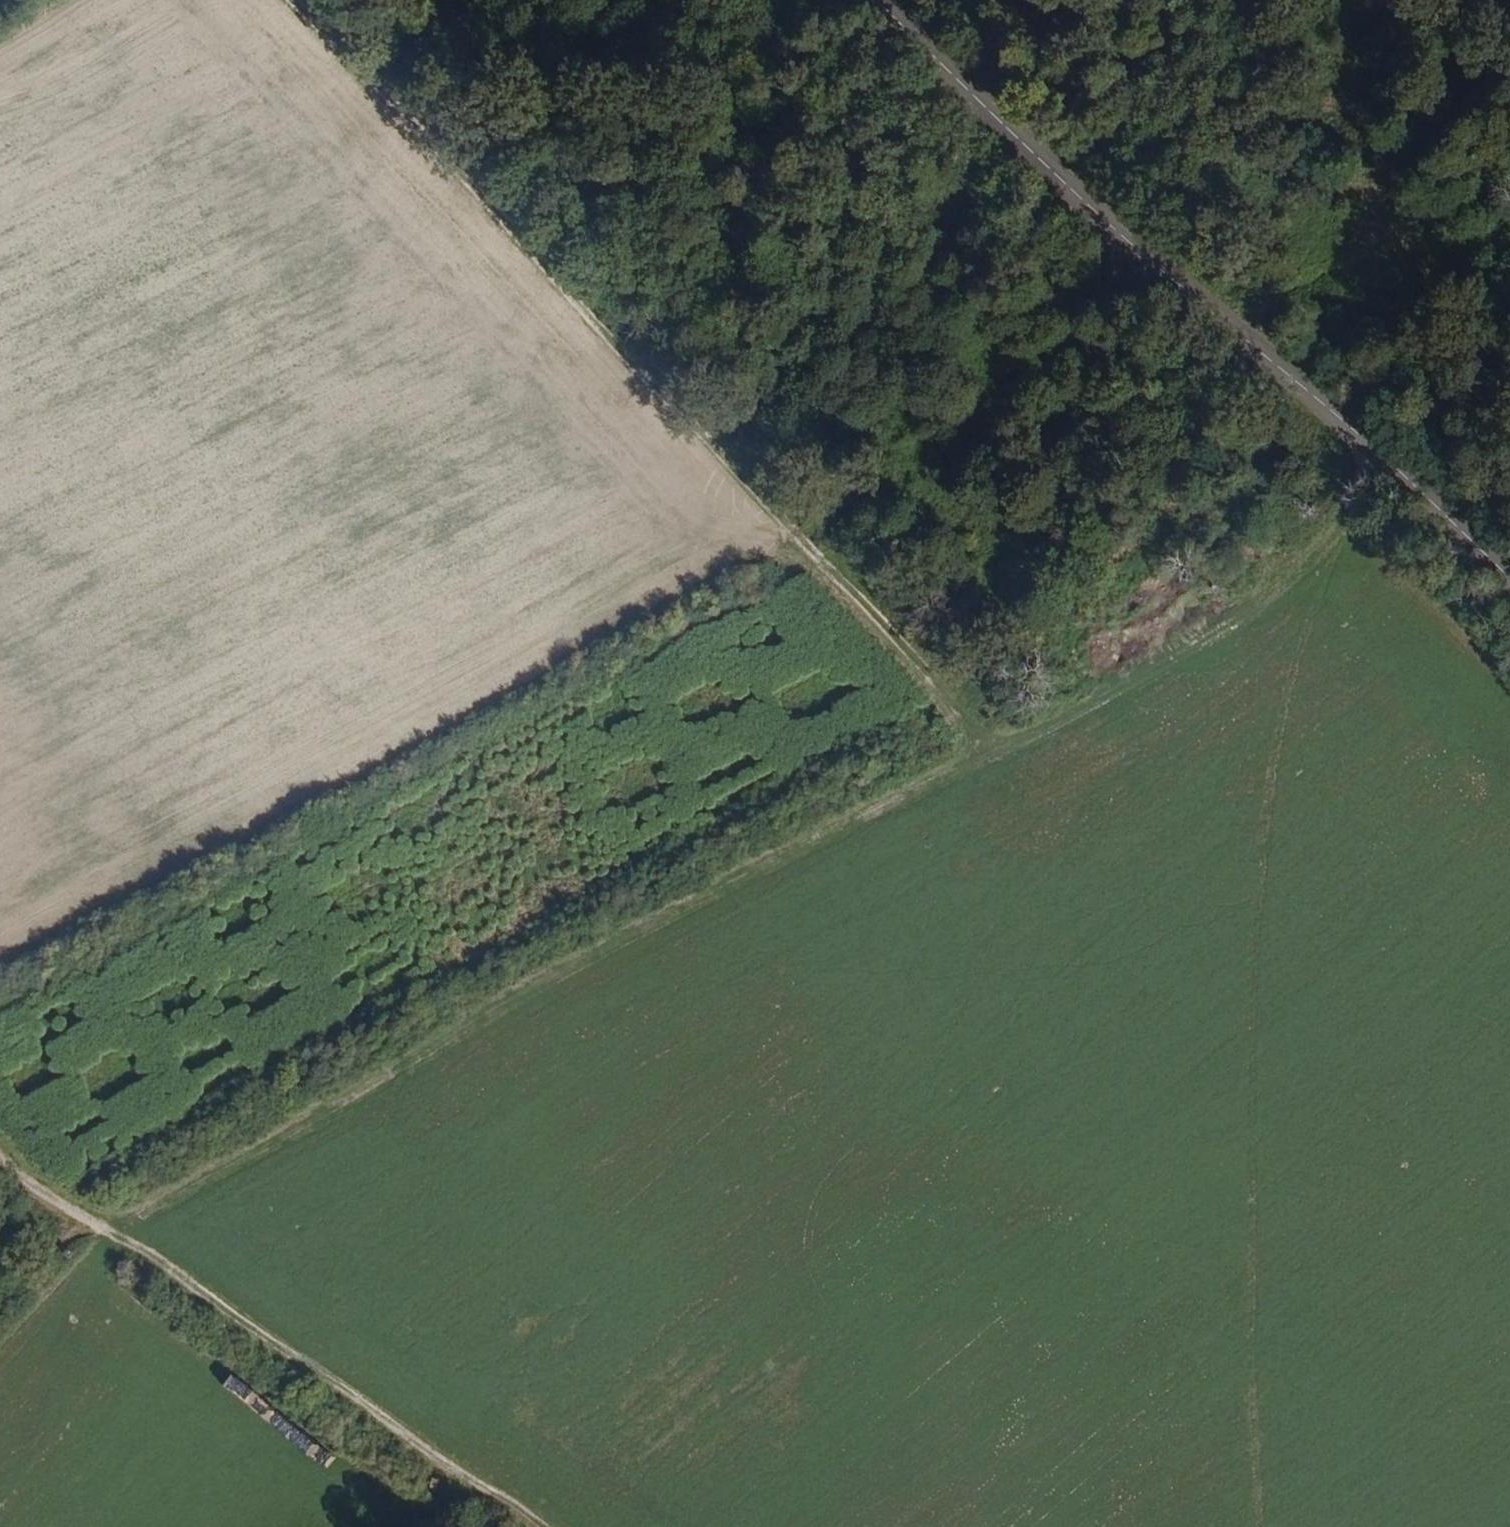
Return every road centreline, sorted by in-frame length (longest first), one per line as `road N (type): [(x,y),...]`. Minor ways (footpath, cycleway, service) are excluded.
road 1 (secondary): [(877,0),(1126,240),(1375,448),(1509,577)]
road 2 (track): [(1225,326),(1509,169)]

